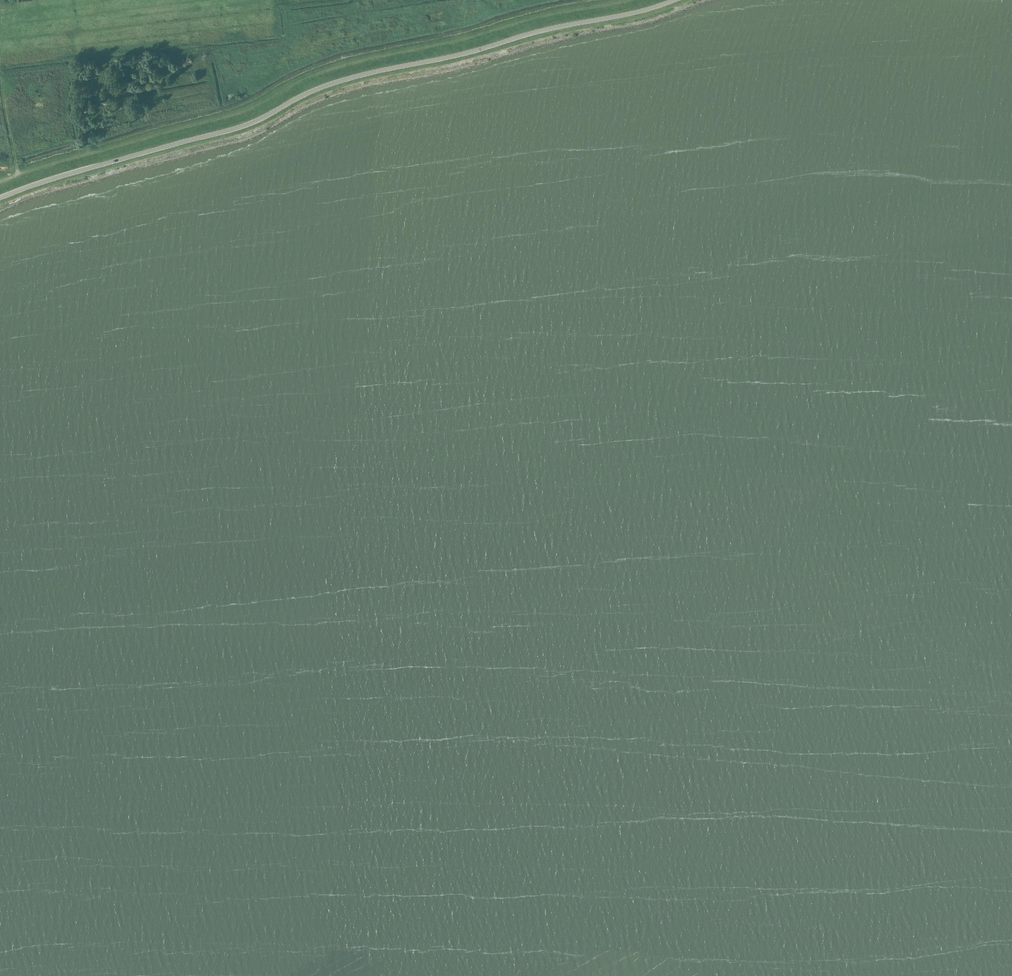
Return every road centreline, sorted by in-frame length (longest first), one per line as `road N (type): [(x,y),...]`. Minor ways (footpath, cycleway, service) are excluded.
road 1 (tertiary): [(0,197),(244,125),(353,77),(676,0)]
road 2 (track): [(623,0),(331,67),(238,113)]
road 3 (track): [(87,154),(238,113)]

